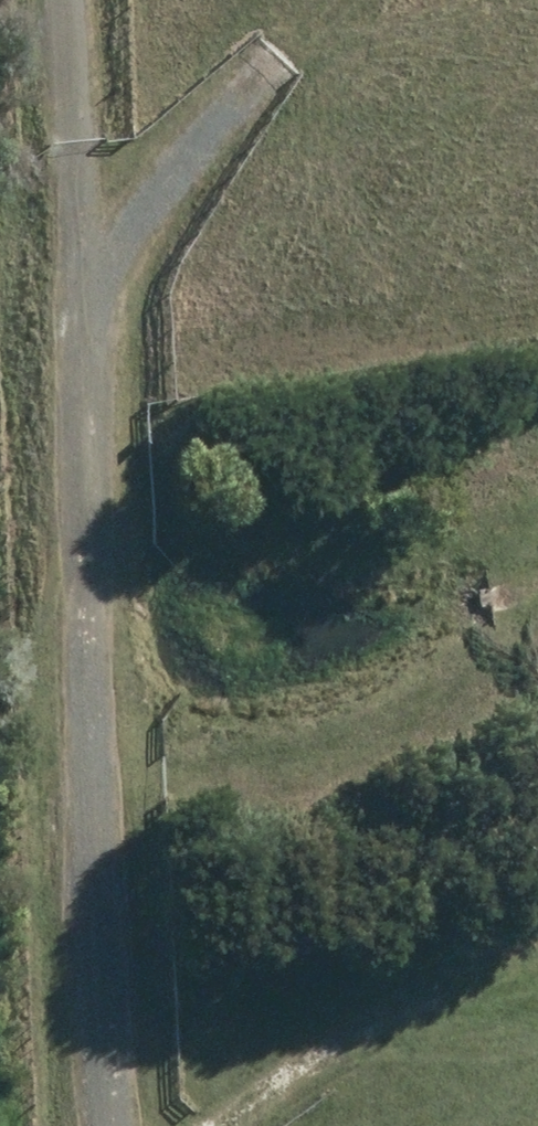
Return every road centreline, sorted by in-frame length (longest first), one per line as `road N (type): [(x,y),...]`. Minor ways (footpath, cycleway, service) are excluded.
road 1 (track): [(117,1125),(68,0)]
road 2 (track): [(227,1125),(294,1070),(537,929)]
road 3 (track): [(80,302),(140,215),(274,63)]

